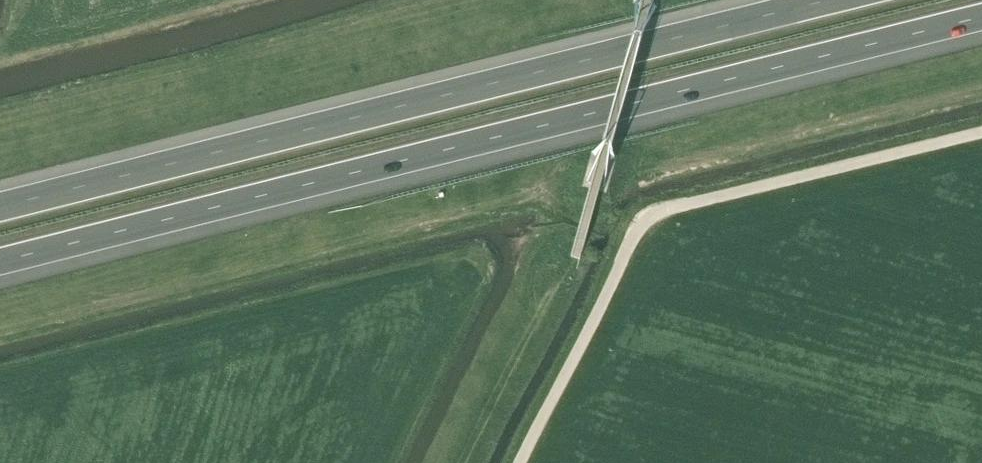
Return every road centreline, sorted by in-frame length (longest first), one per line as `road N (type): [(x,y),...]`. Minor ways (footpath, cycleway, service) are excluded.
road 1 (motorway): [(0,262),(981,18)]
road 2 (motorway): [(833,0),(0,207)]
road 3 (track): [(521,462),(650,216),(981,131)]

